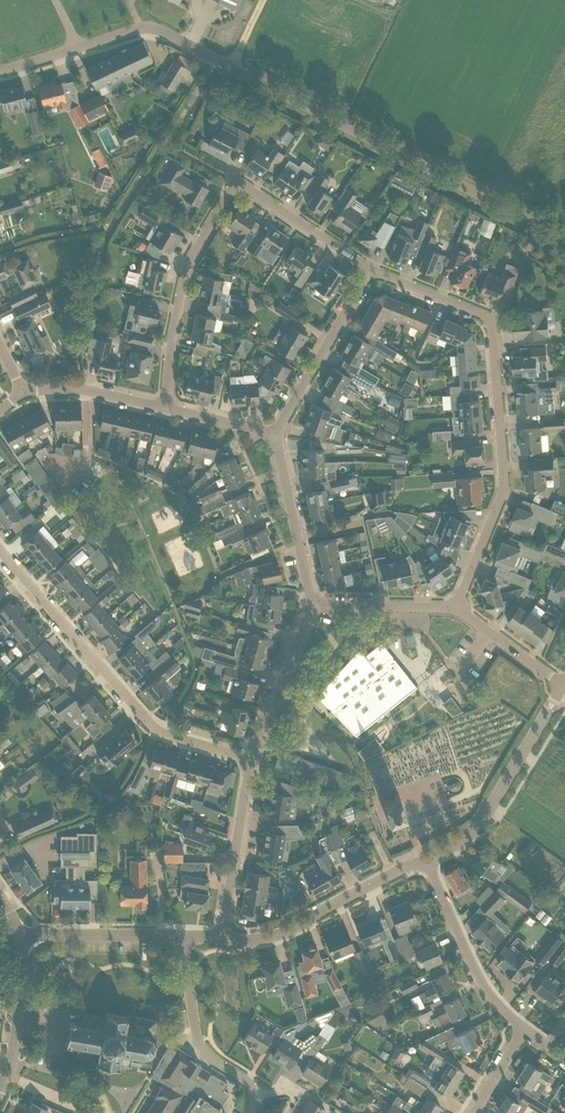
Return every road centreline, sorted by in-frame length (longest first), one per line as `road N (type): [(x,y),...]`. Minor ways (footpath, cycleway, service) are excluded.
road 1 (unclassified): [(564,237),(185,34),(148,26),(0,69)]
road 2 (residential): [(369,271),(491,321),(502,486),(456,609)]
road 3 (residential): [(167,410),(170,340),(188,262),(236,181),(369,271)]
road 4 (residential): [(252,759),(186,745),(160,730),(0,549)]
road 5 (unclassified): [(424,861),(484,818),(563,683)]
road 6 (residential): [(224,941),(278,933),(424,861)]
road 7 (residential): [(252,1112),(251,1081),(200,1044),(182,940)]
road 8 (residential): [(525,1029),(482,985),(424,861)]
road 9 (residential): [(274,433),(369,271)]
road 10 (residential): [(224,941),(252,759)]
road 11 (residential): [(311,608),(274,433)]
road 12 (residential): [(18,934),(182,940)]
road 13 (residential): [(252,759),(311,608)]
road 14 (tertiary): [(0,1083),(22,981),(18,934)]
road 15 (residential): [(23,393),(89,389),(167,410)]
road 16 (residential): [(456,609),(311,608)]
road 17 (residential): [(563,683),(456,609)]

